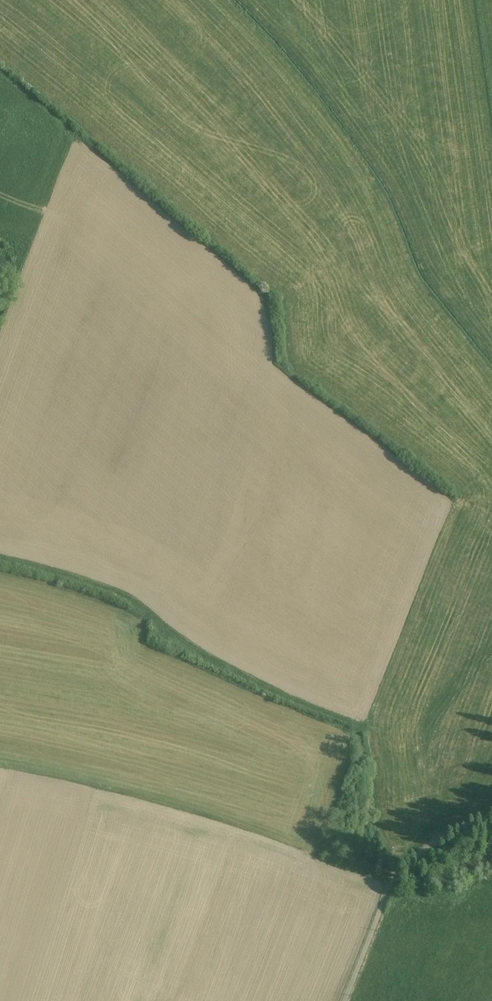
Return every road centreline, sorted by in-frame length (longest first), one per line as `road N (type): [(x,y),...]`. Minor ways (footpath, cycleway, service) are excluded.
road 1 (track): [(491,818),(459,830),(400,872),(345,1000)]

